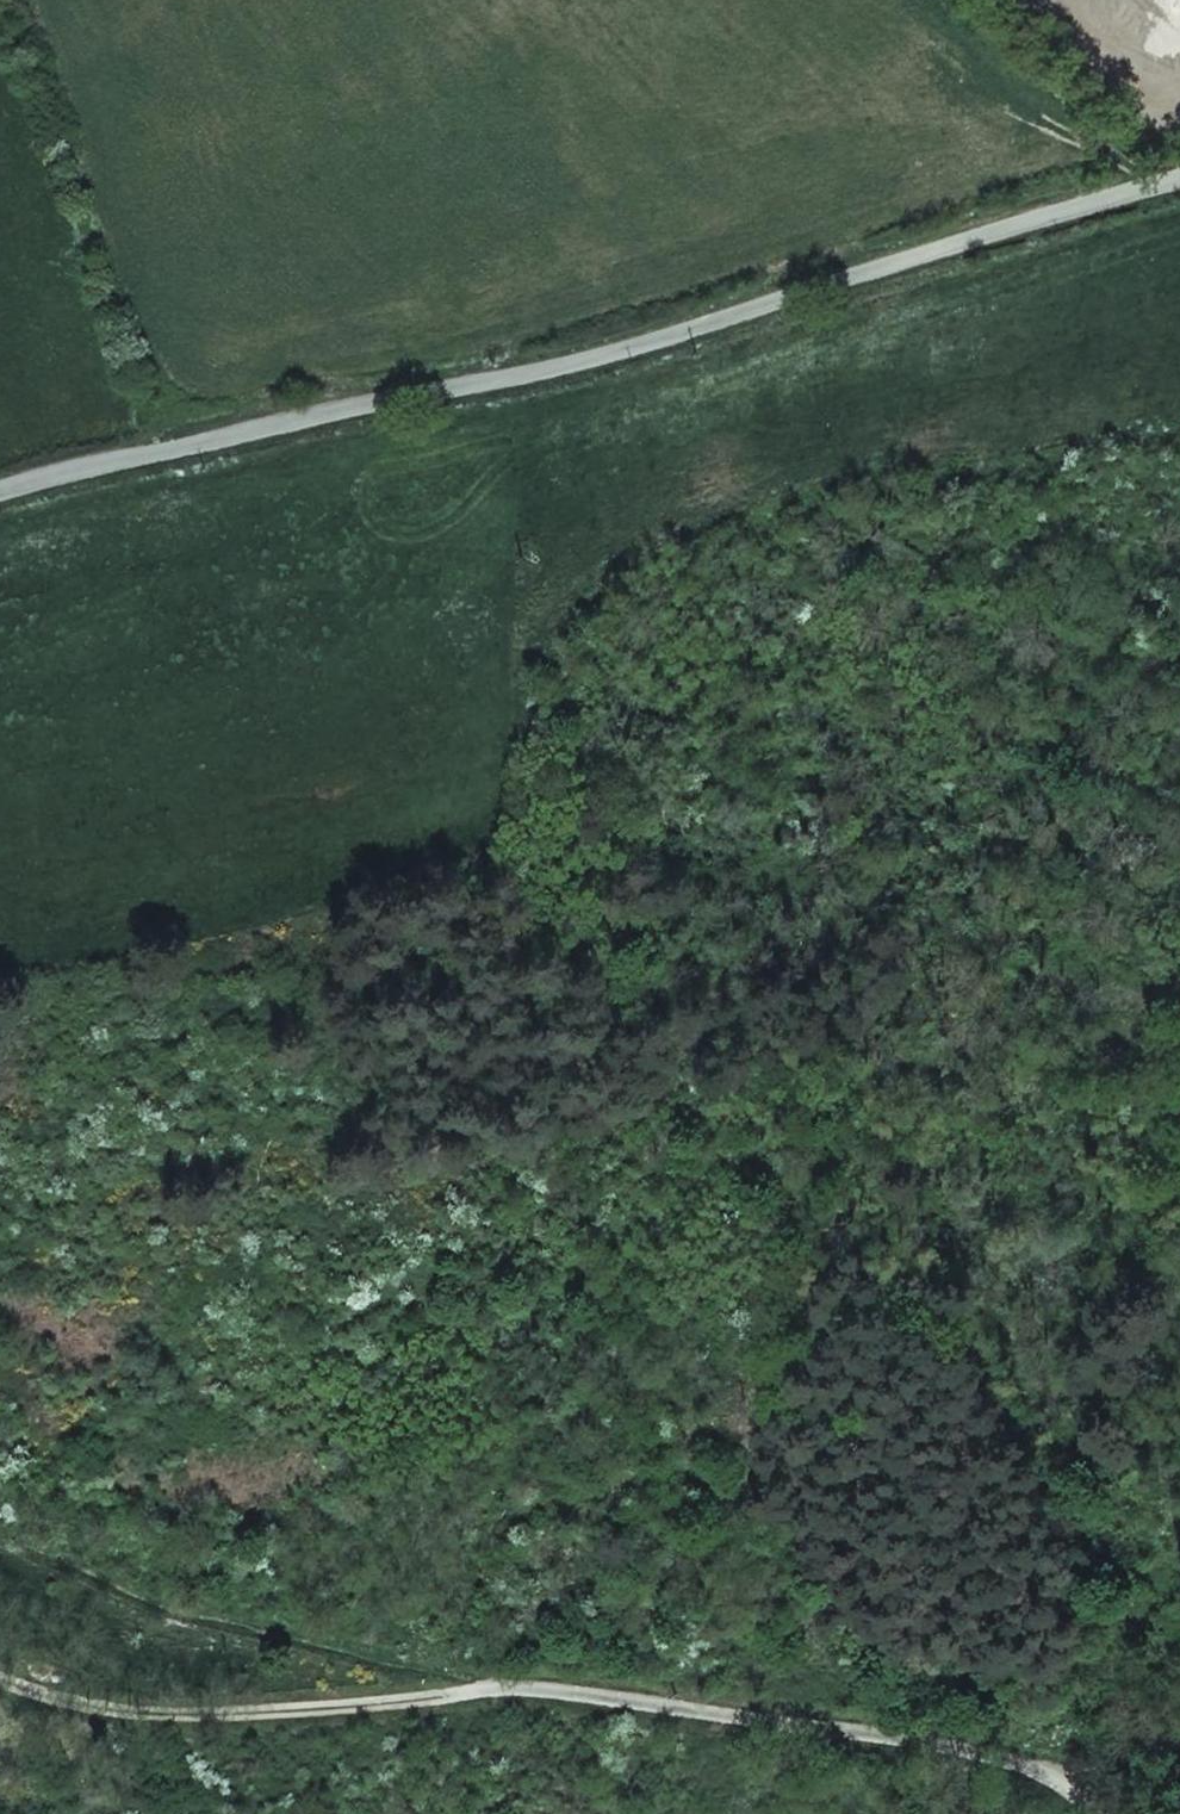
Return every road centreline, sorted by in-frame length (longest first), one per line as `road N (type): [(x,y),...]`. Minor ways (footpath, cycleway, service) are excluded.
road 1 (unclassified): [(1179,173),(546,369),(327,411),(0,491)]
road 2 (unclassified): [(1107,1813),(1074,1785),(1025,1760),(964,1745),(586,1692),(490,1687)]

